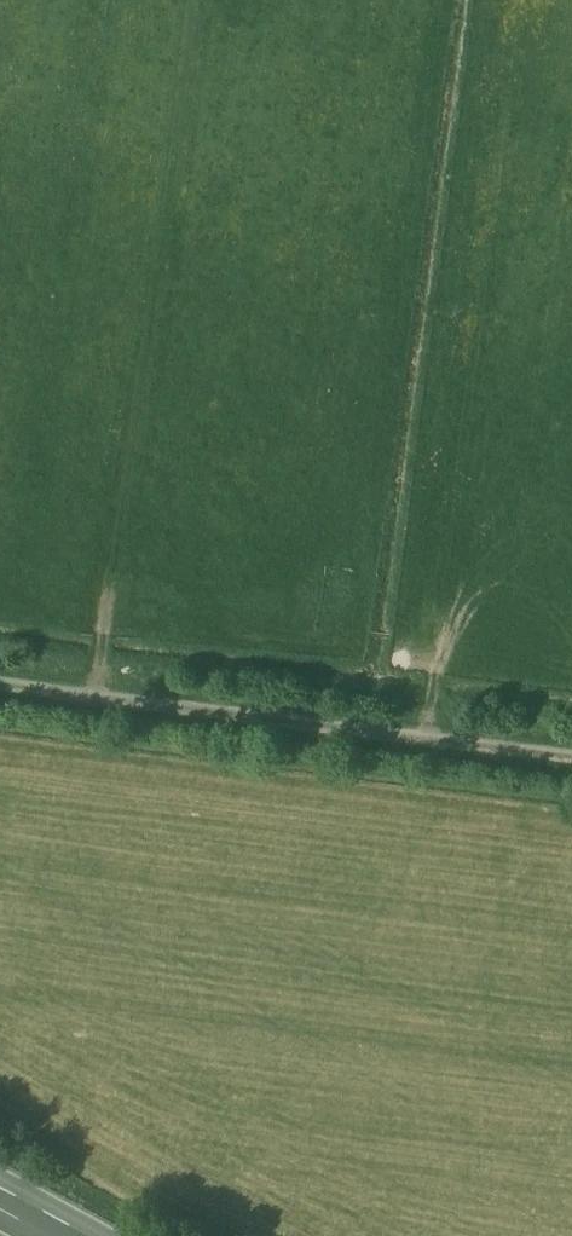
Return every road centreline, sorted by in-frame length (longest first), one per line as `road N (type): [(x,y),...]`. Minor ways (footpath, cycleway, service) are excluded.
road 1 (unclassified): [(0,675),(571,748)]

